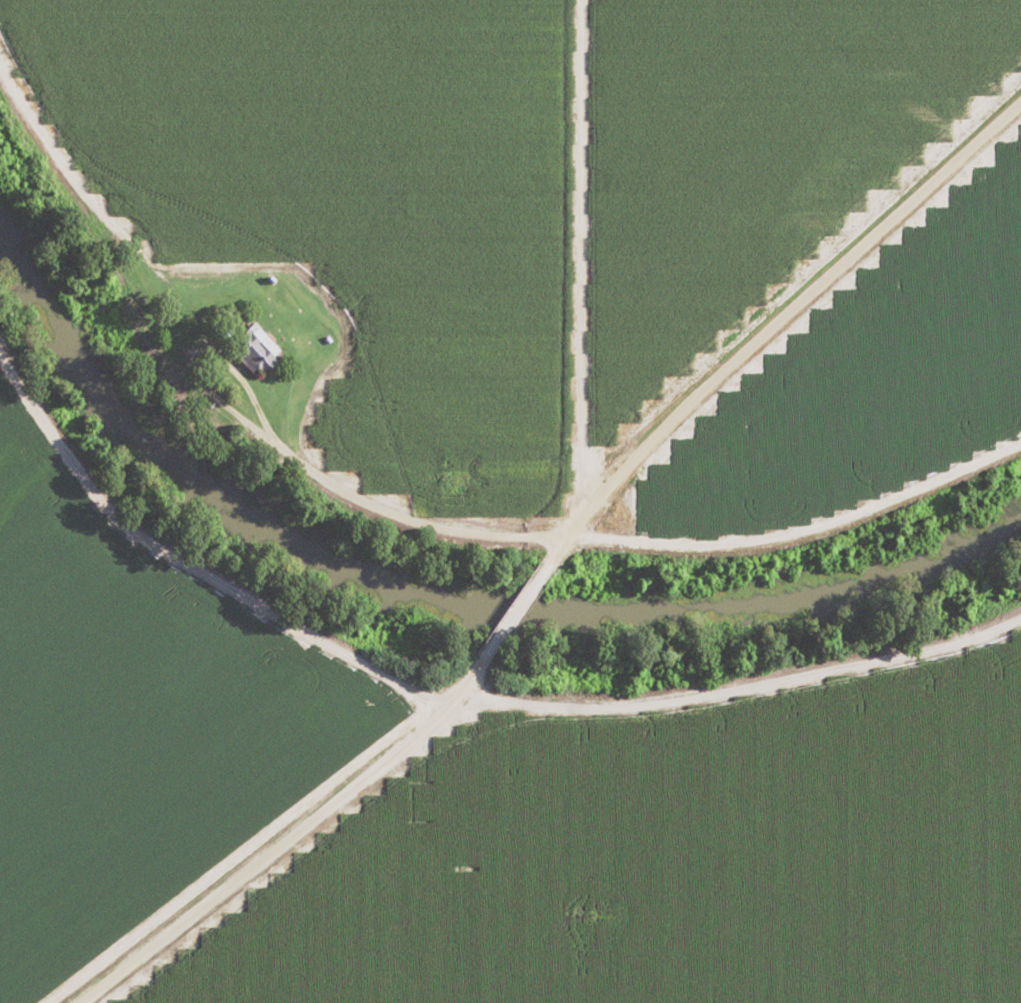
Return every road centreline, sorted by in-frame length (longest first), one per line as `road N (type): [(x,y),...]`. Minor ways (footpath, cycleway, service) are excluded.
road 1 (track): [(1020,443),(774,545),(692,554),(531,539),(410,517),(282,454),(200,385),(0,66)]
road 2 (residential): [(538,574),(678,406),(1020,94)]
road 3 (track): [(1020,615),(965,643),(888,664),(727,694),(602,710),(444,702)]
road 4 (track): [(0,368),(88,485),(184,561),(444,702)]
road 5 (residential): [(444,702),(259,859),(71,1002)]

